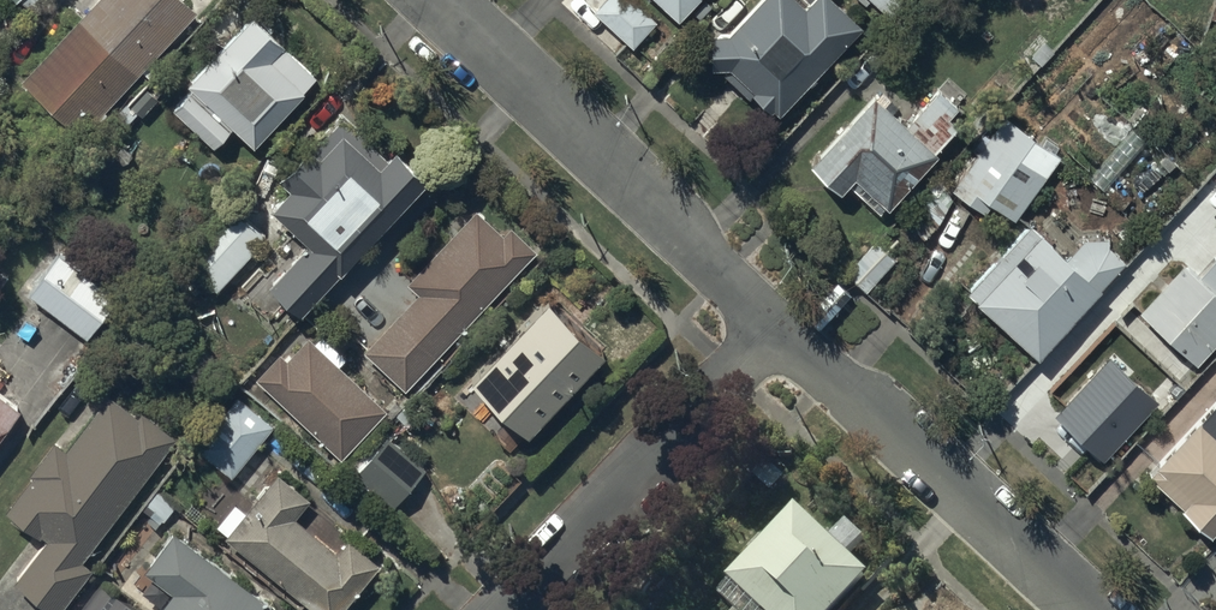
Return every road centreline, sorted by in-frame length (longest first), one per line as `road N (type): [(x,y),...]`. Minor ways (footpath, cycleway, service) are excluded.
road 1 (residential): [(776,316),(441,0)]
road 2 (residential): [(1084,609),(776,316)]
road 3 (residential): [(776,316),(510,609)]

